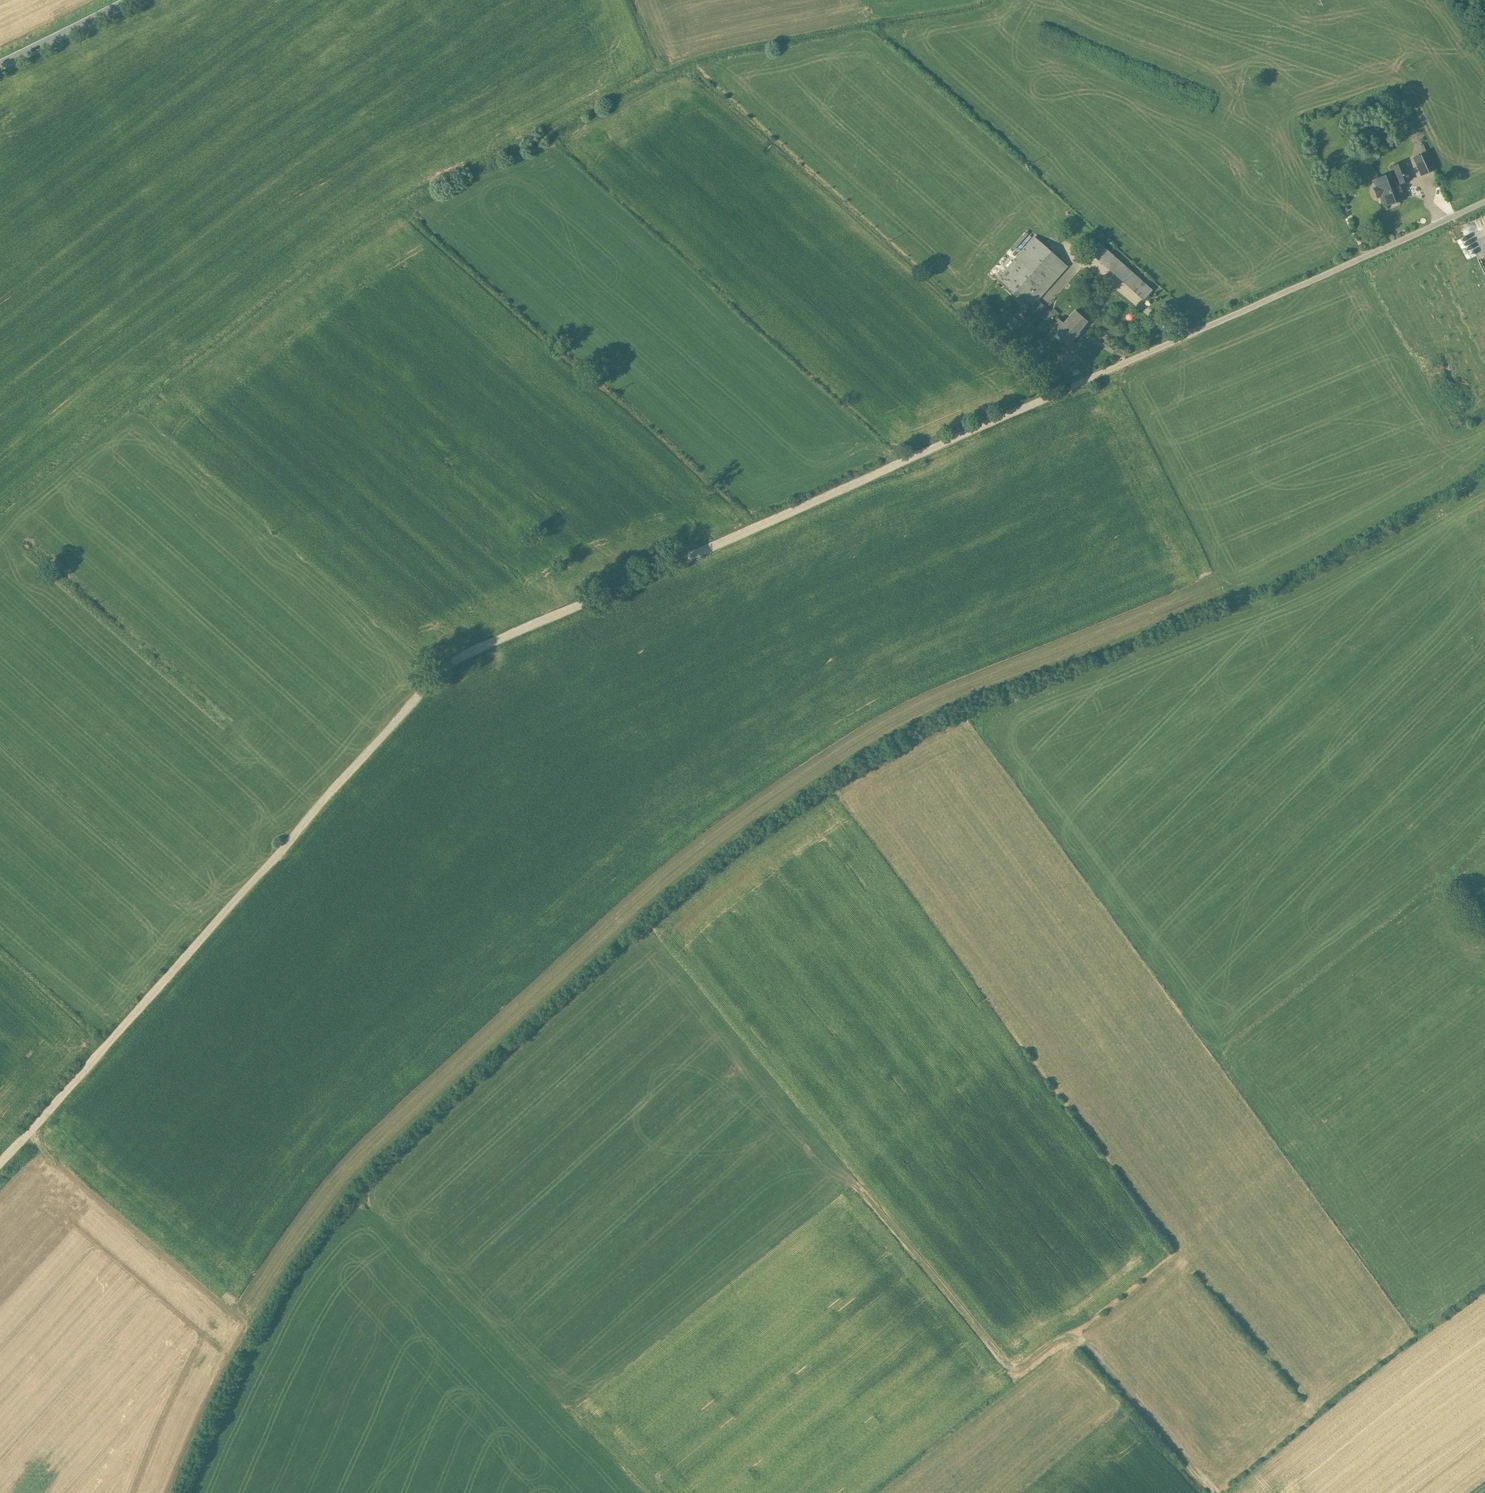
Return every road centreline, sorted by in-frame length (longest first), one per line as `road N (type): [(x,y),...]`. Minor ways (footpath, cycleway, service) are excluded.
road 1 (tertiary): [(128,0),(0,62)]

